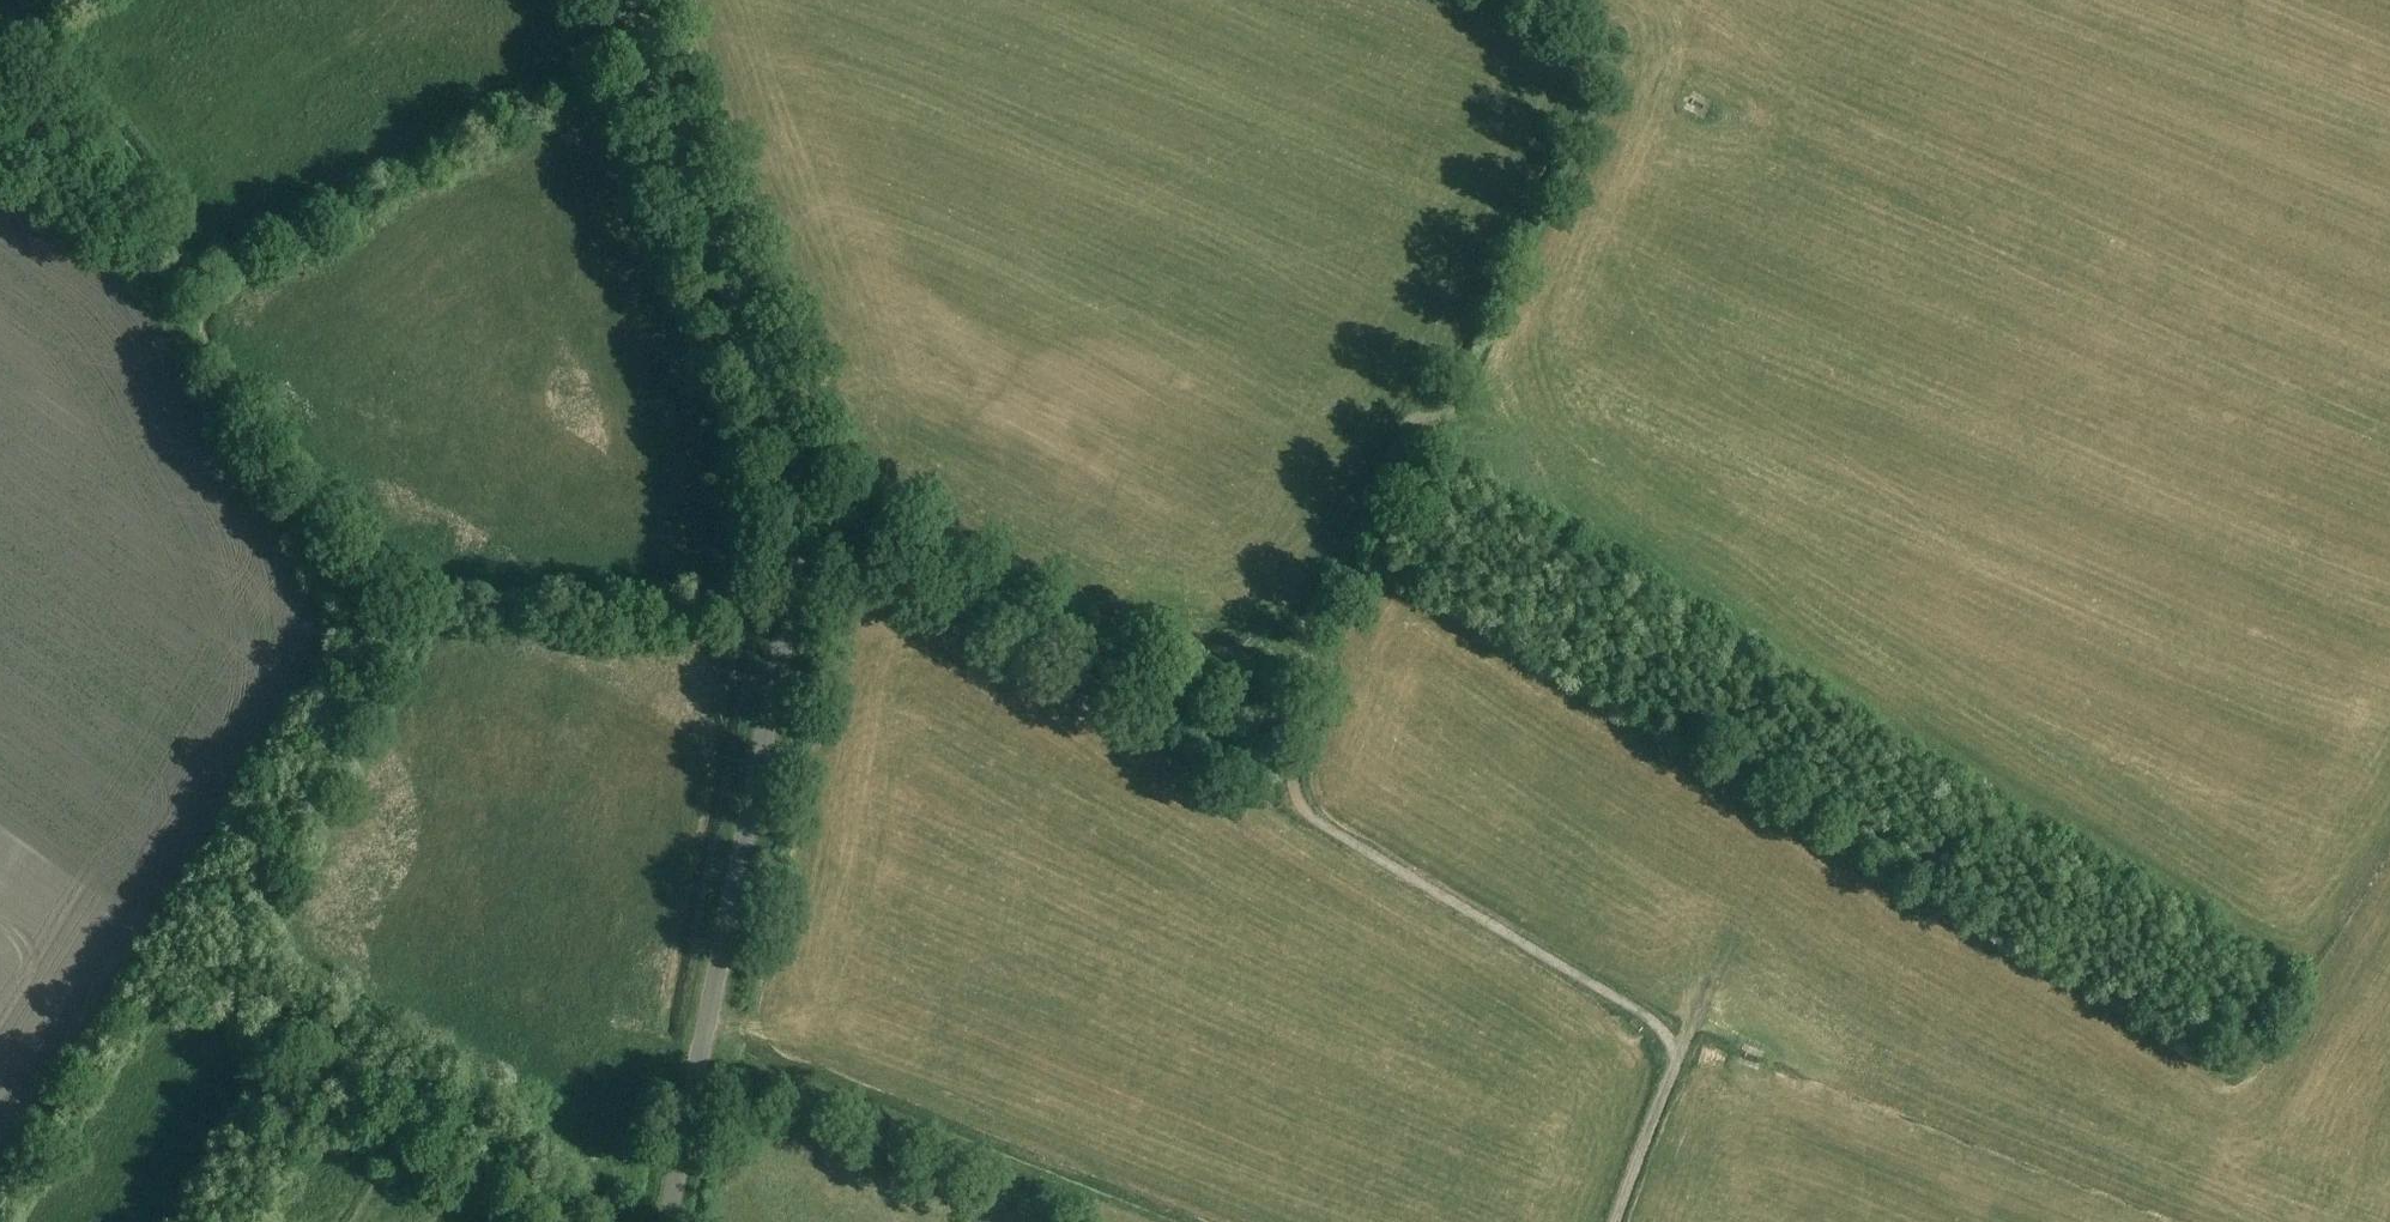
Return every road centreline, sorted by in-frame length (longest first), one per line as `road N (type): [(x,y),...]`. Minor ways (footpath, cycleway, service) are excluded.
road 1 (track): [(1486,0),(1599,41),(1616,78),(1303,638),(1323,677),(1316,718),(1295,759),(1304,800),(1329,826),(1653,1025),(1679,1063),(1616,1221)]
road 2 (unclassified): [(666,1221),(802,525),(787,445),(628,0)]

